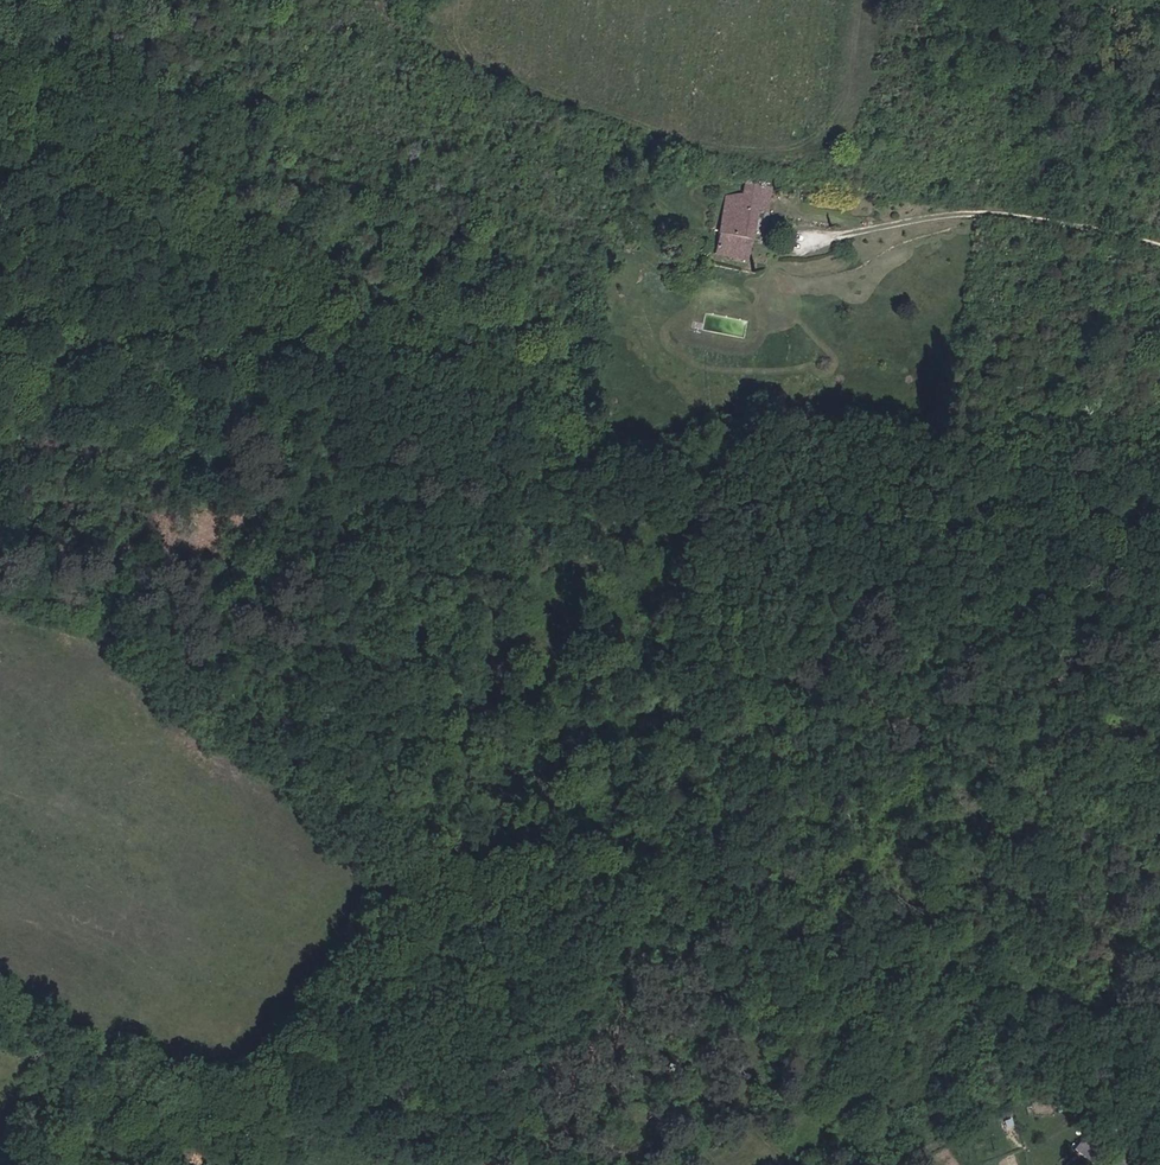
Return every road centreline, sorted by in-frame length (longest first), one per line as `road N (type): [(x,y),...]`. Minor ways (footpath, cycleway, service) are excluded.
road 1 (track): [(0,589),(121,627),(405,812),(548,859),(710,873),(949,992),(1054,1032),(1159,1112)]
road 2 (track): [(850,229),(1003,212),(1159,245)]

